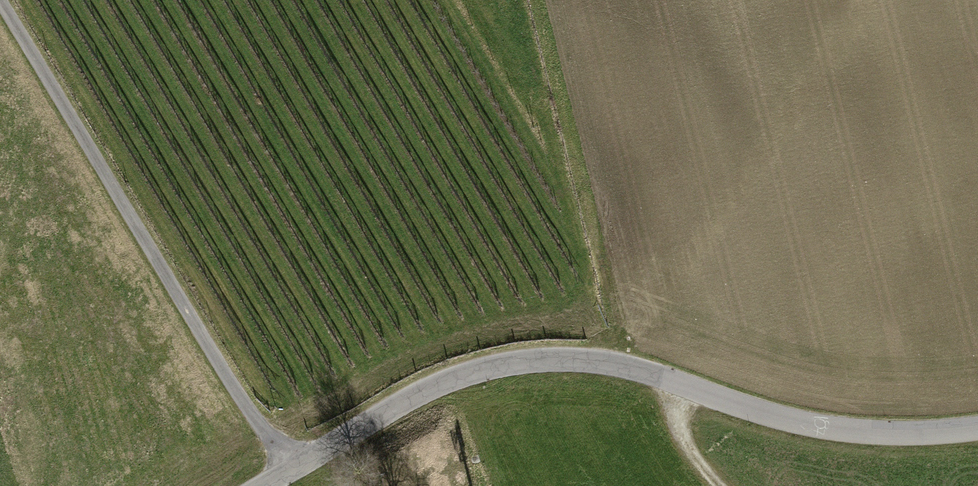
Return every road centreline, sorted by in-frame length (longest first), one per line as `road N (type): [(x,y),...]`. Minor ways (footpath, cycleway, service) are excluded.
road 1 (unclassified): [(977,429),(874,430),(559,352),(440,370),(278,465)]
road 2 (unclassified): [(278,465),(5,0)]
road 3 (track): [(728,485),(679,427),(667,384)]

